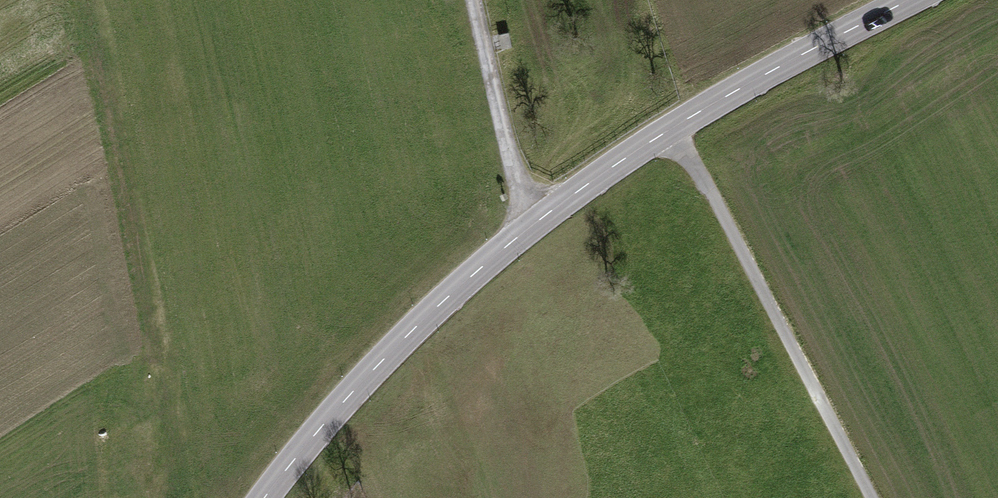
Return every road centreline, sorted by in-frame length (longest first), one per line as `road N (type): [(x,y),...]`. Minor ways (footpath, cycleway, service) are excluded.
road 1 (tertiary): [(910,0),(672,125),(536,221)]
road 2 (track): [(672,125),(868,497)]
road 3 (tertiary): [(536,221),(417,323),(266,497)]
road 4 (unclassified): [(474,0),(521,190),(536,221)]

